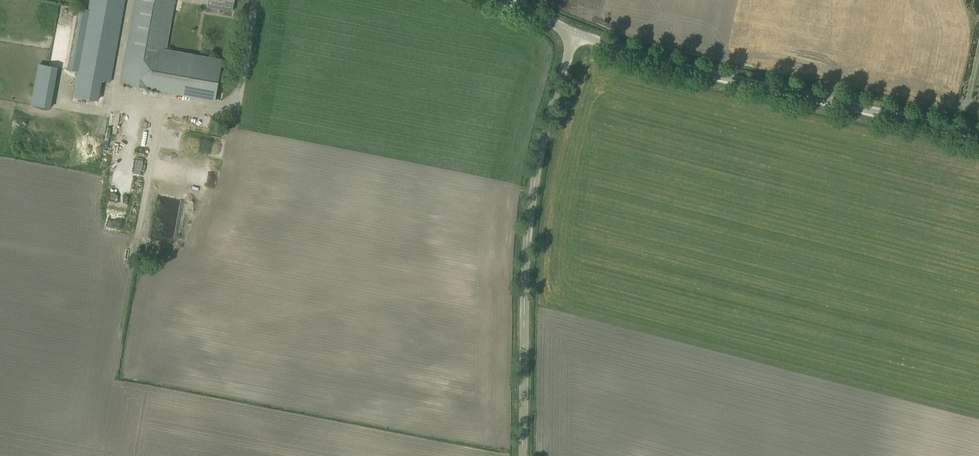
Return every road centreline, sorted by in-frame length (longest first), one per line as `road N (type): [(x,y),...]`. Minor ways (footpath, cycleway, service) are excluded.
road 1 (unclassified): [(572,31),(528,235),(525,455)]
road 2 (unclassified): [(978,135),(723,78),(572,31)]

